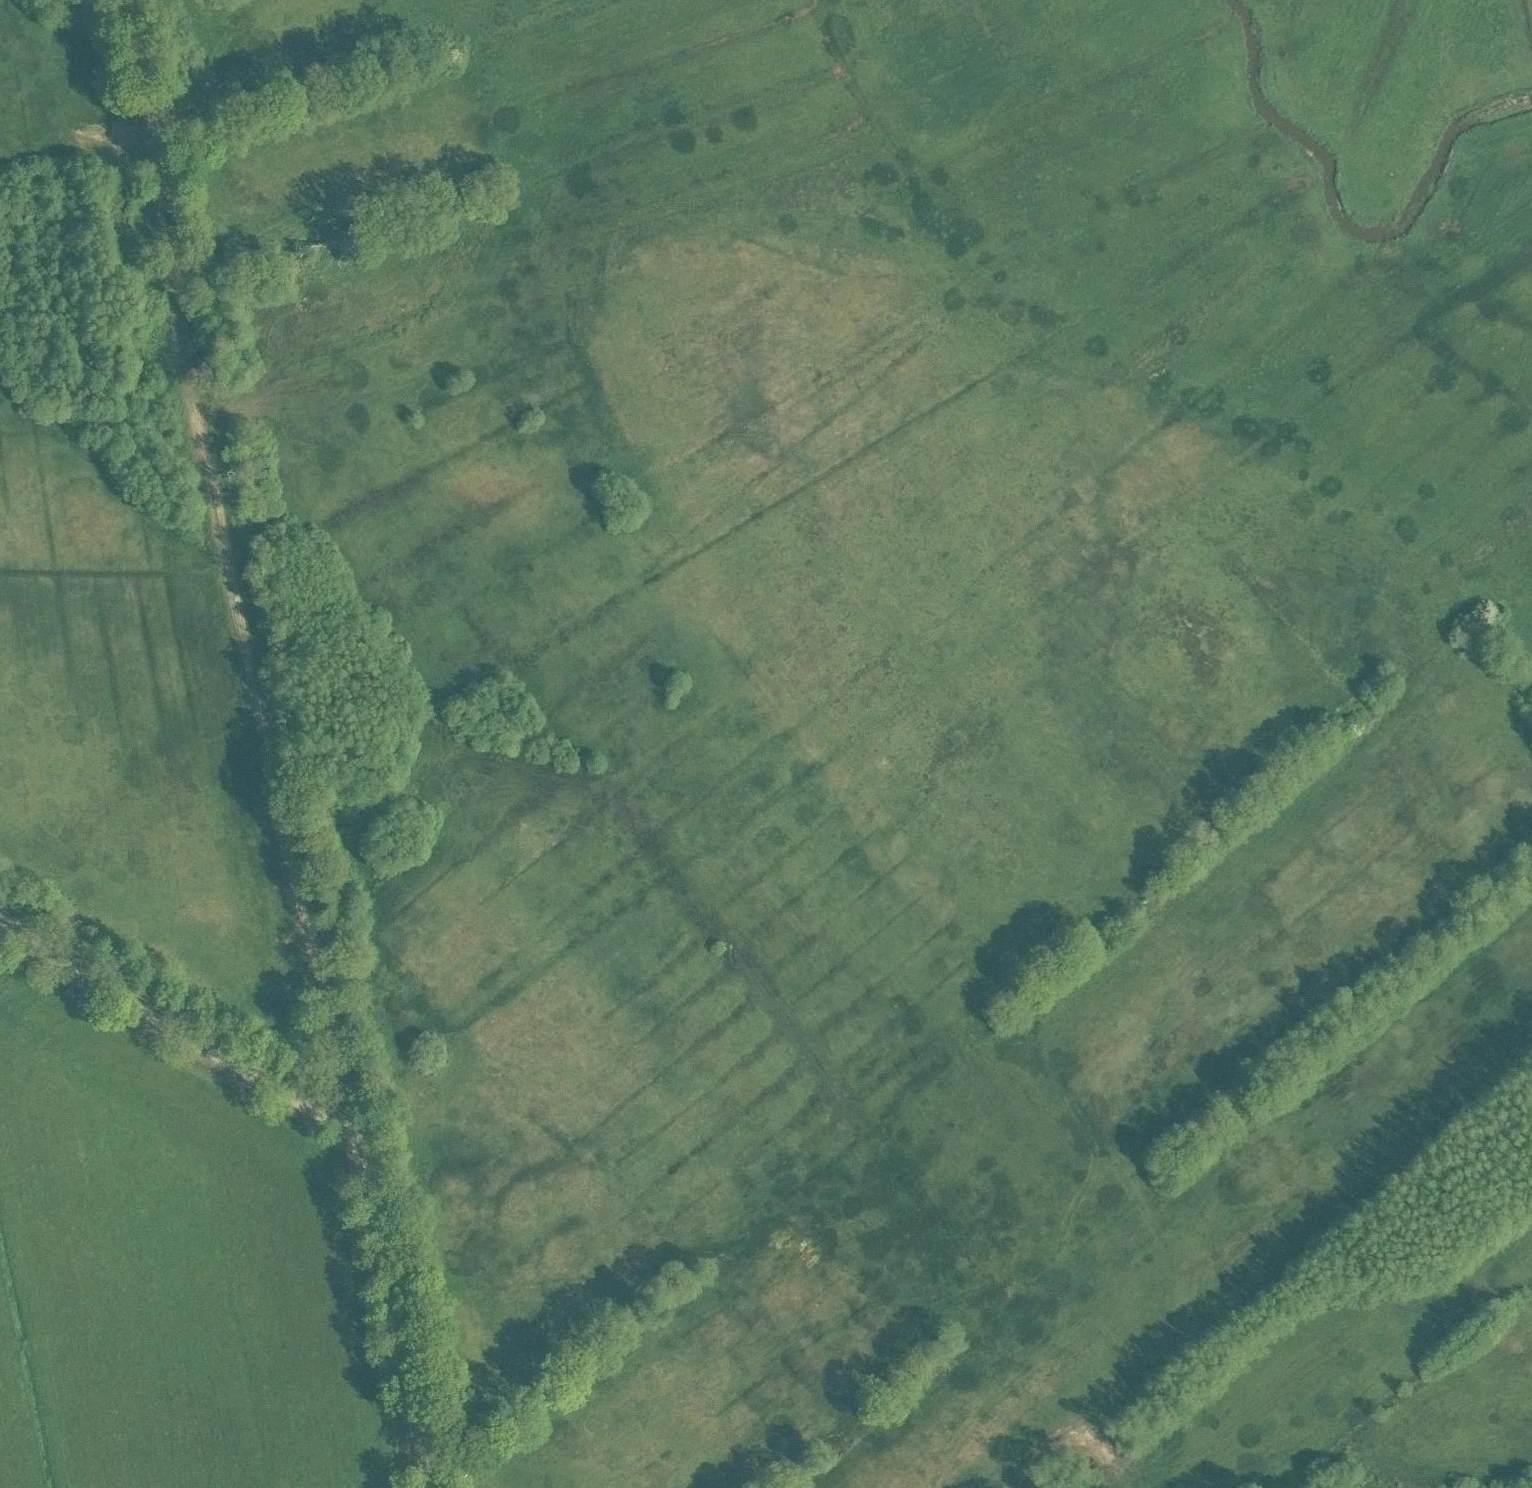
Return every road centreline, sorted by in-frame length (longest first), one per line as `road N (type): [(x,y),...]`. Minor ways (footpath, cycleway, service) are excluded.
road 1 (track): [(342,1121),(119,0)]
road 2 (track): [(0,922),(351,1131),(363,1151),(429,1487)]

